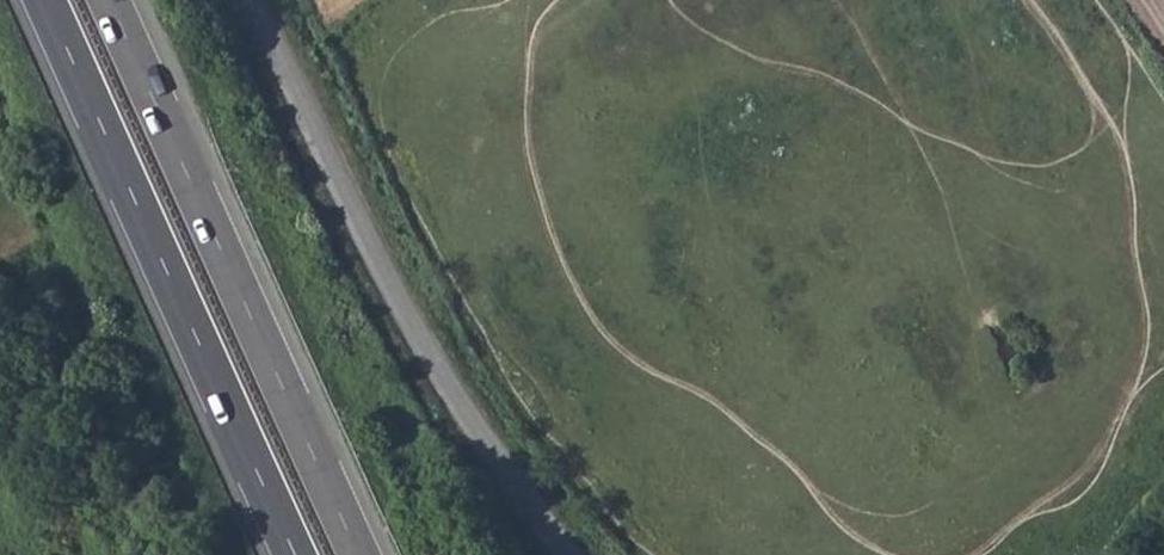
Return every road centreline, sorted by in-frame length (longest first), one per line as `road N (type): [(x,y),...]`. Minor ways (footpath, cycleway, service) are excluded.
road 1 (unclassified): [(256,0),(433,356),(572,554)]
road 2 (trunk): [(358,554),(109,0)]
road 3 (trunk): [(45,0),(294,554)]

